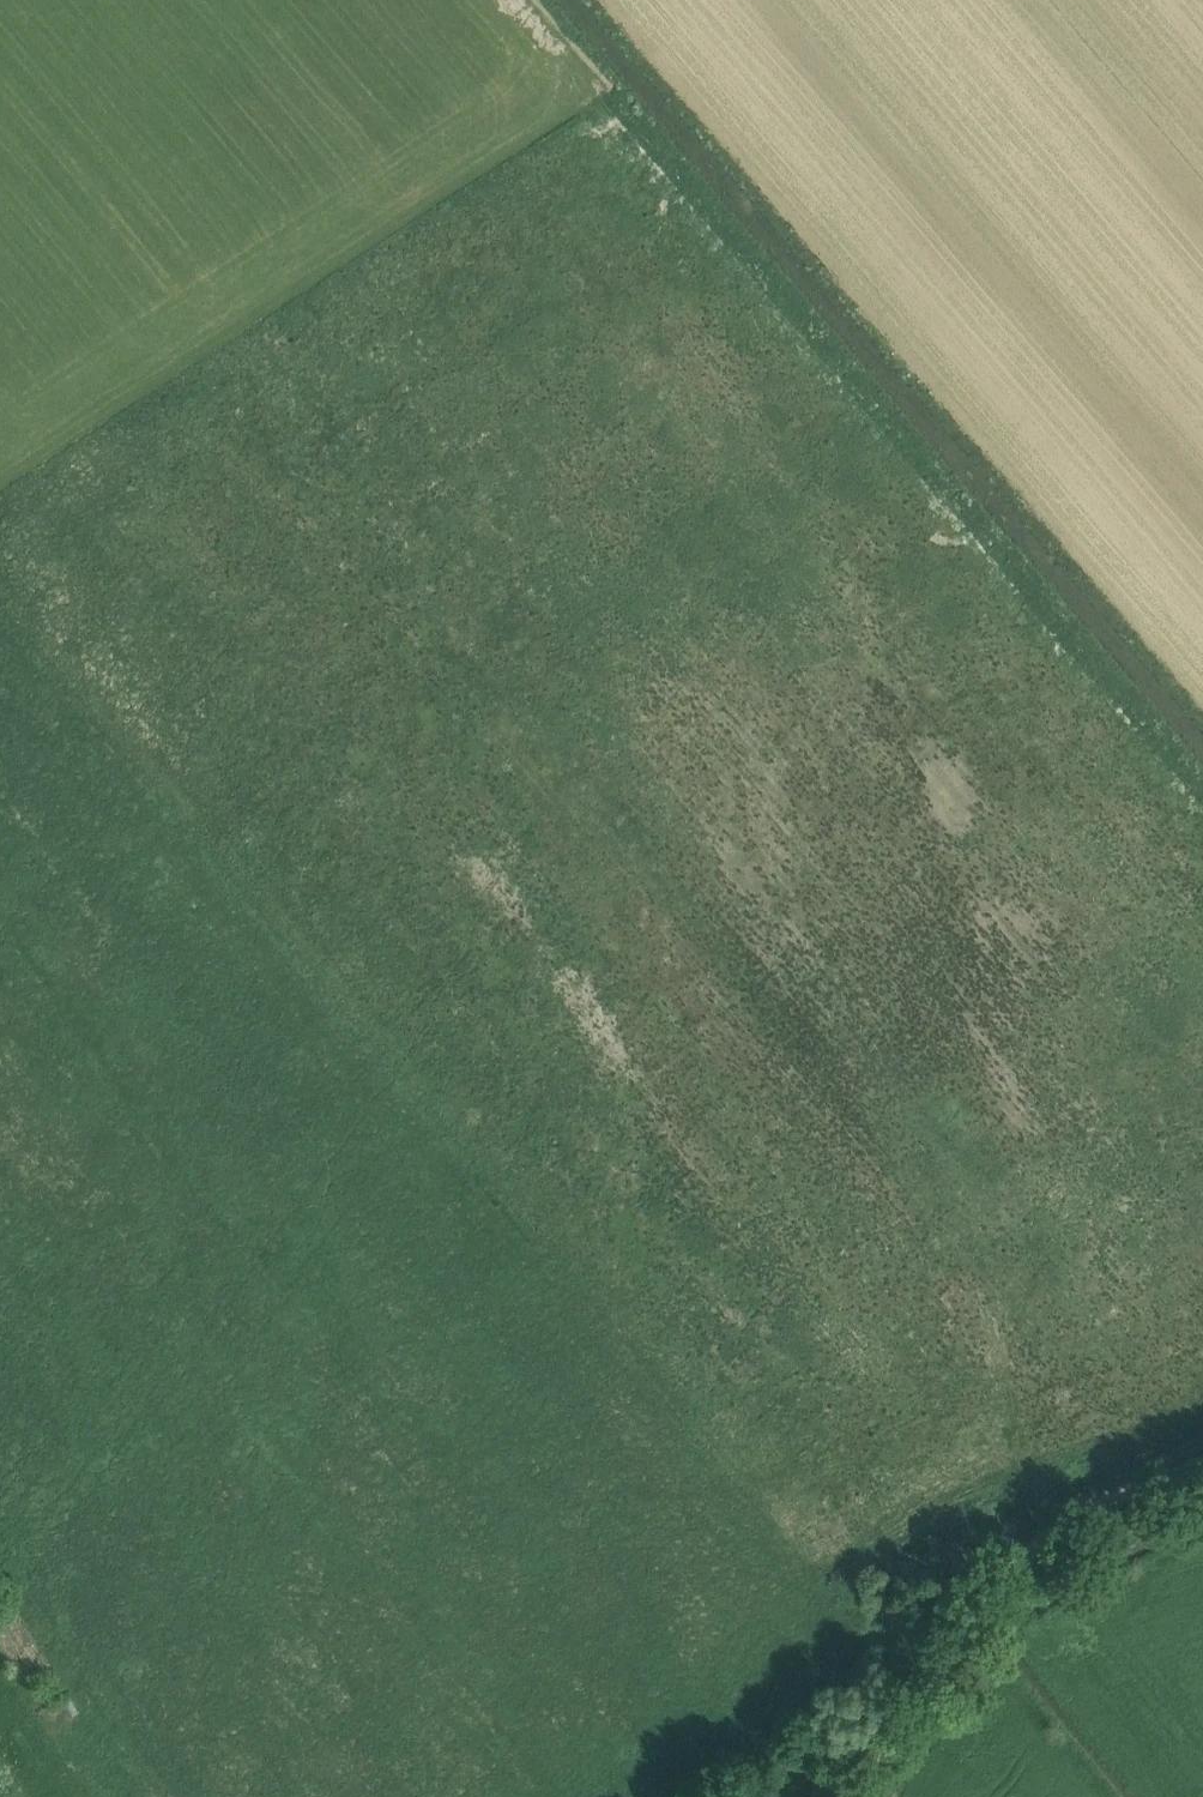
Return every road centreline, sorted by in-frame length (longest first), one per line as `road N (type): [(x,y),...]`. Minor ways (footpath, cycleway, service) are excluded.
road 1 (track): [(1202,1460),(1094,1505),(1041,1538),(903,1726),(838,1796)]

